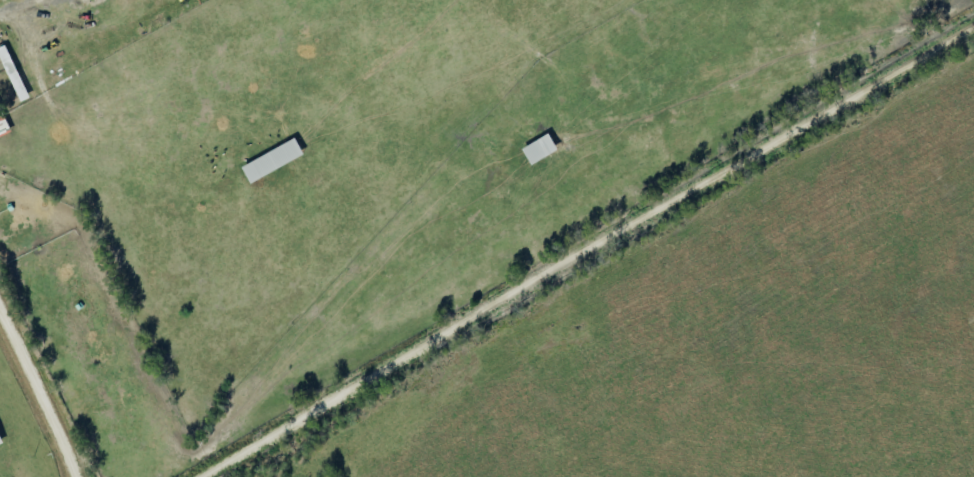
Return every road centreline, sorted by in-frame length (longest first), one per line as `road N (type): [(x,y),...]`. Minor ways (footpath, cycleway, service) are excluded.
road 1 (residential): [(973,29),(210,476)]
road 2 (residential): [(84,476),(0,290)]

